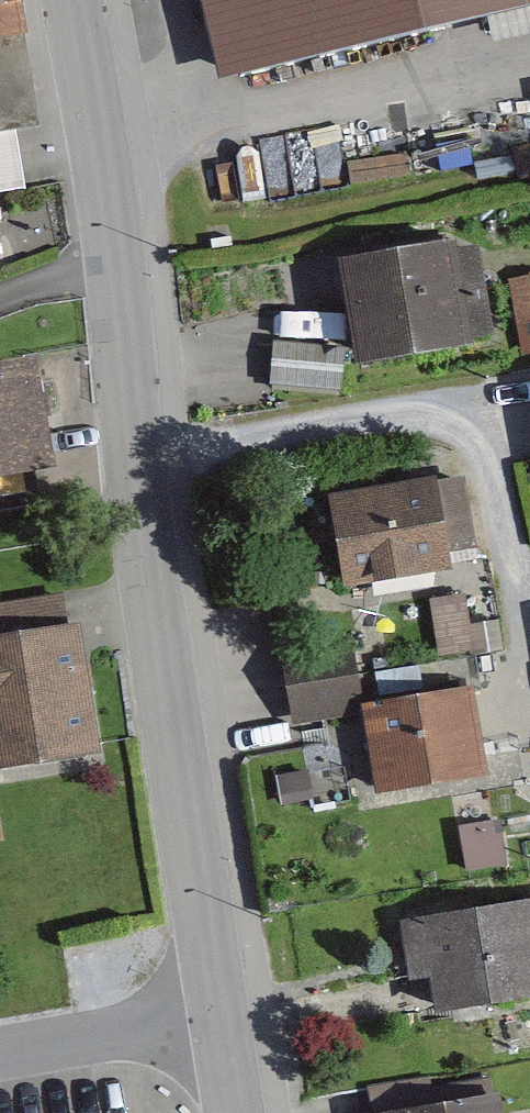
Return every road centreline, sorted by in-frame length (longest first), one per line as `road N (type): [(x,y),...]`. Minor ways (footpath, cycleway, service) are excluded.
road 1 (tertiary): [(243,1009),(80,0)]
road 2 (residential): [(243,1009),(0,1052)]

